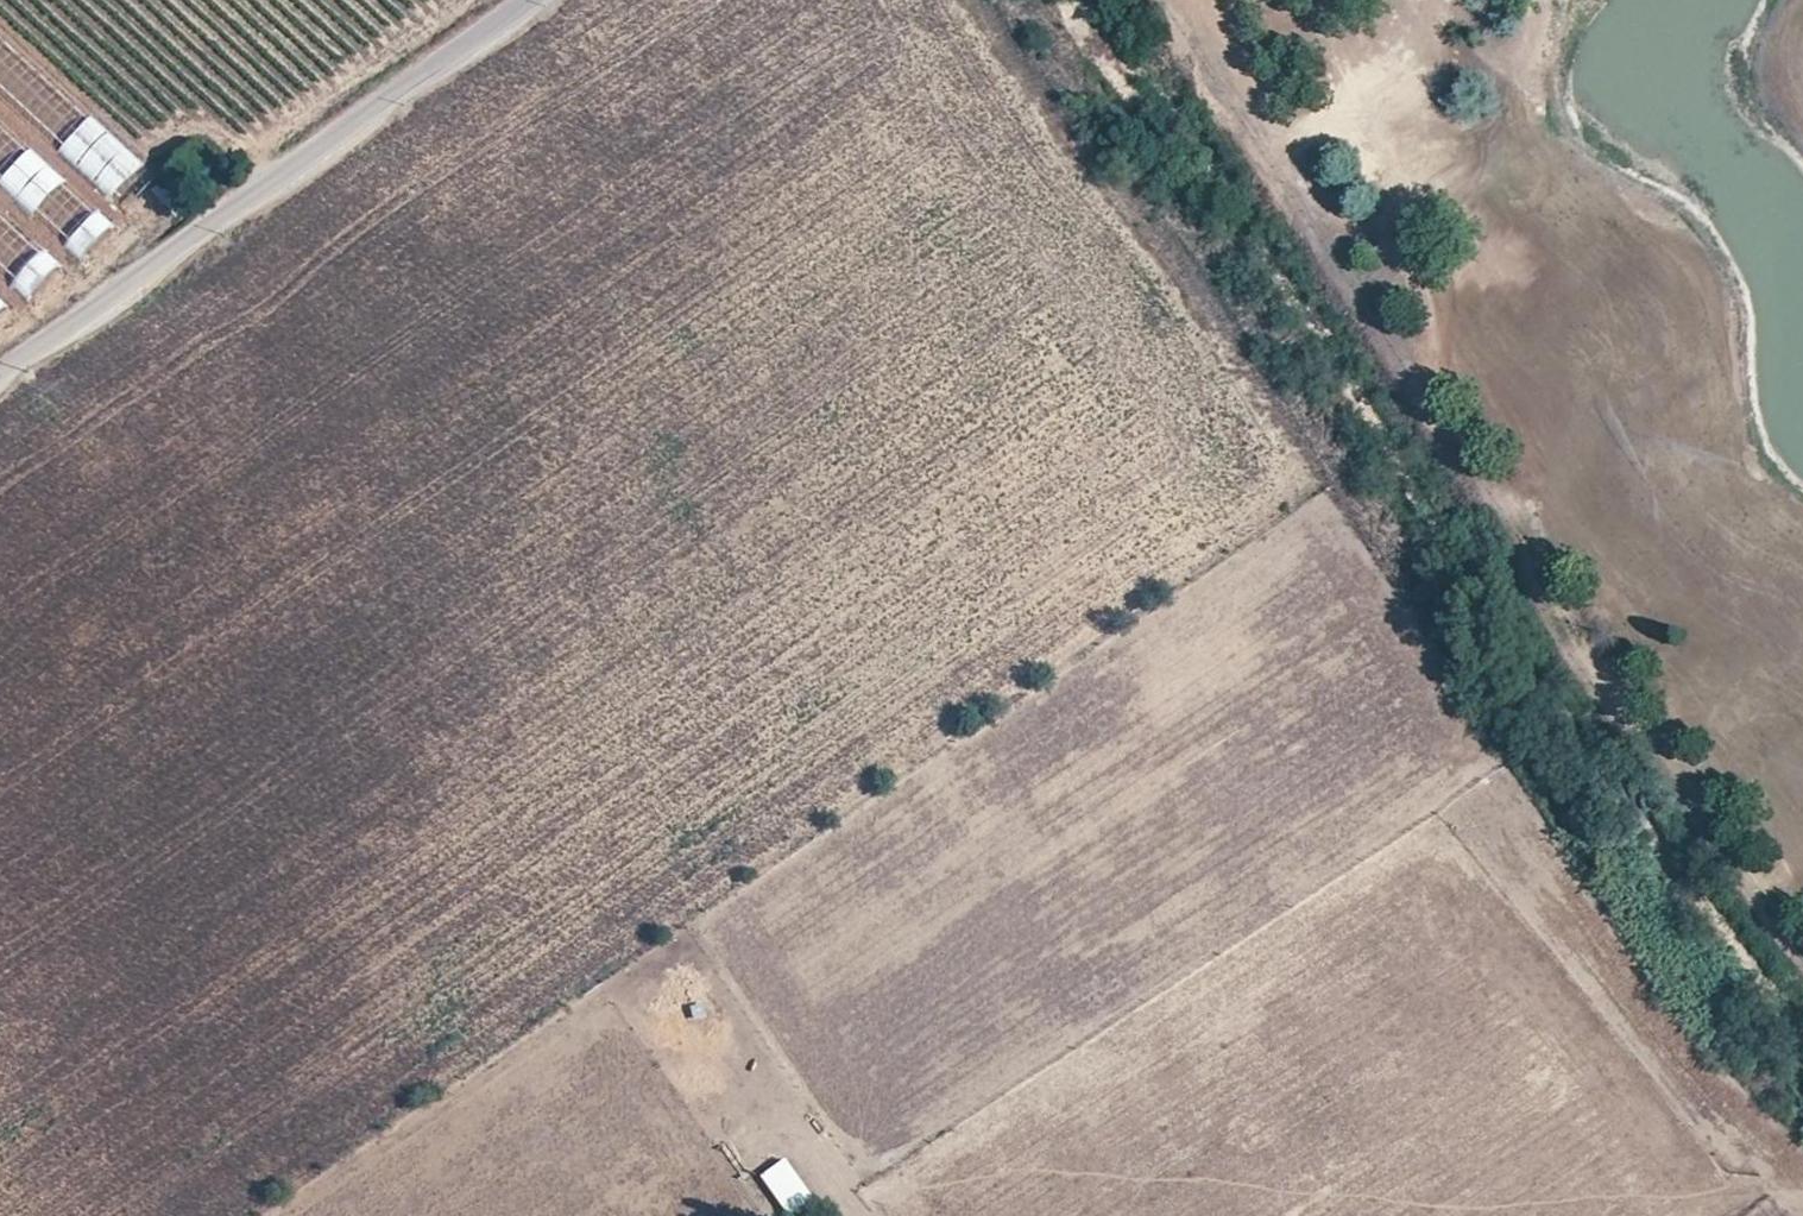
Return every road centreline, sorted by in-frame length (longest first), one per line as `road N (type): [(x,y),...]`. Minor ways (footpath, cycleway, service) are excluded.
road 1 (unclassified): [(528,0),(0,370)]

